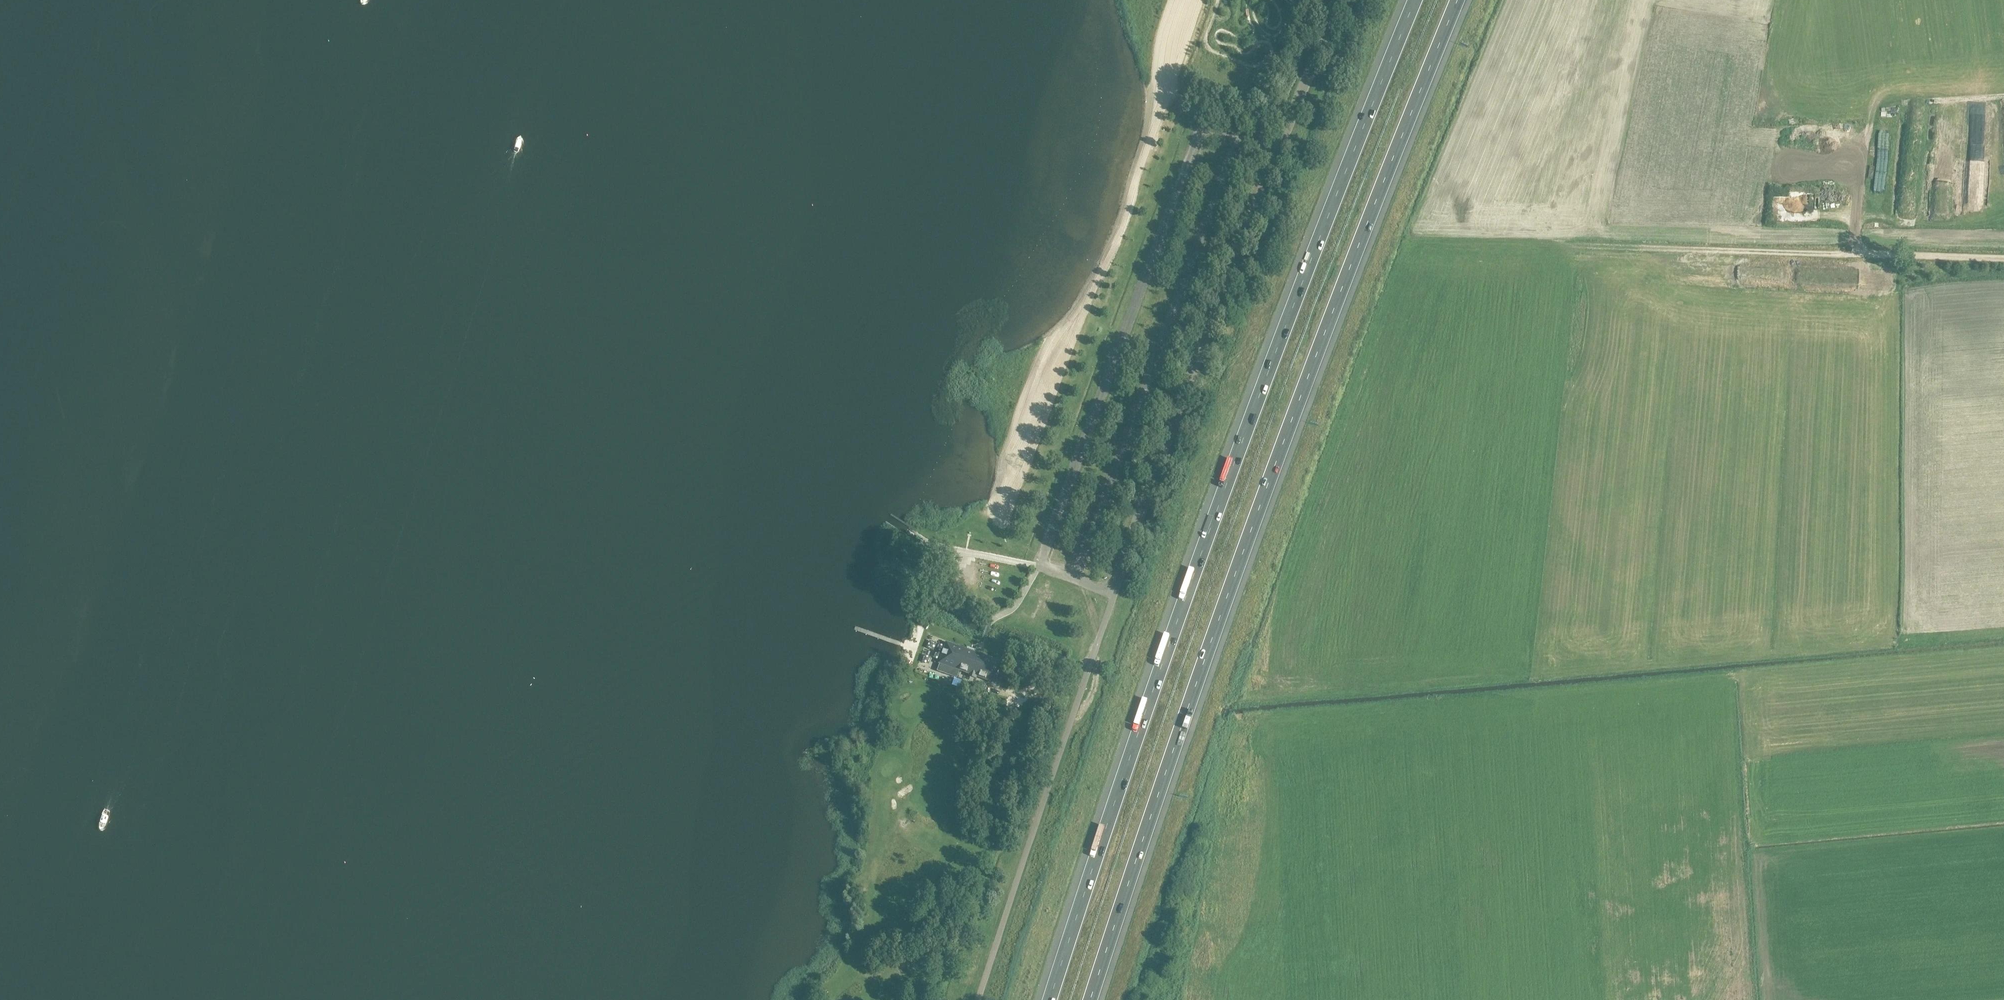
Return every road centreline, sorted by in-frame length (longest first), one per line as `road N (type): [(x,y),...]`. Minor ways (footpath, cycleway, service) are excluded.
road 1 (motorway): [(1093,999),(1268,484),(1461,0)]
road 2 (motorway): [(1411,0),(1211,519),(1049,999)]
road 3 (unclassified): [(1613,247),(2003,258)]

